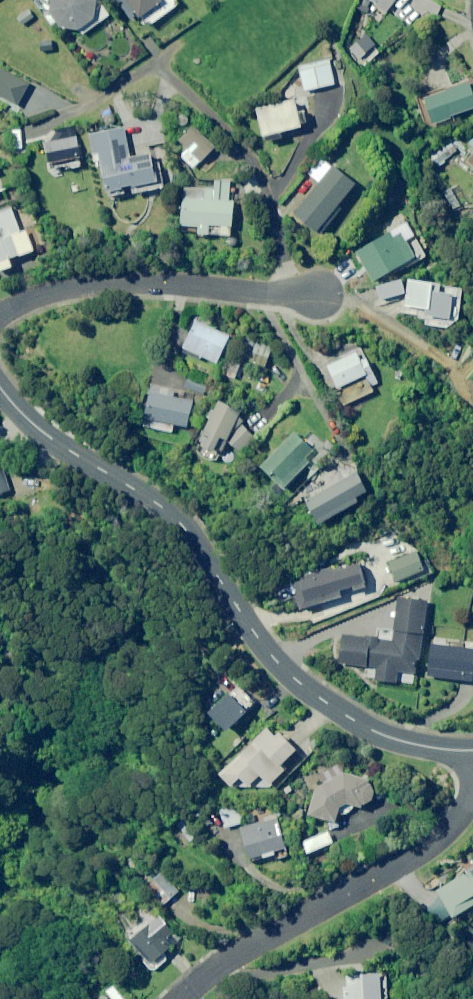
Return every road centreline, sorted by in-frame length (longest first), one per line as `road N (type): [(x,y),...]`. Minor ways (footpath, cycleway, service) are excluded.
road 1 (residential): [(472,757),(404,745),(342,721),(285,673),(179,518),(40,437),(0,377)]
road 2 (residential): [(176,998),(195,978),(420,859),(472,799)]
road 3 (residential): [(0,315),(79,276),(177,273),(301,289)]

